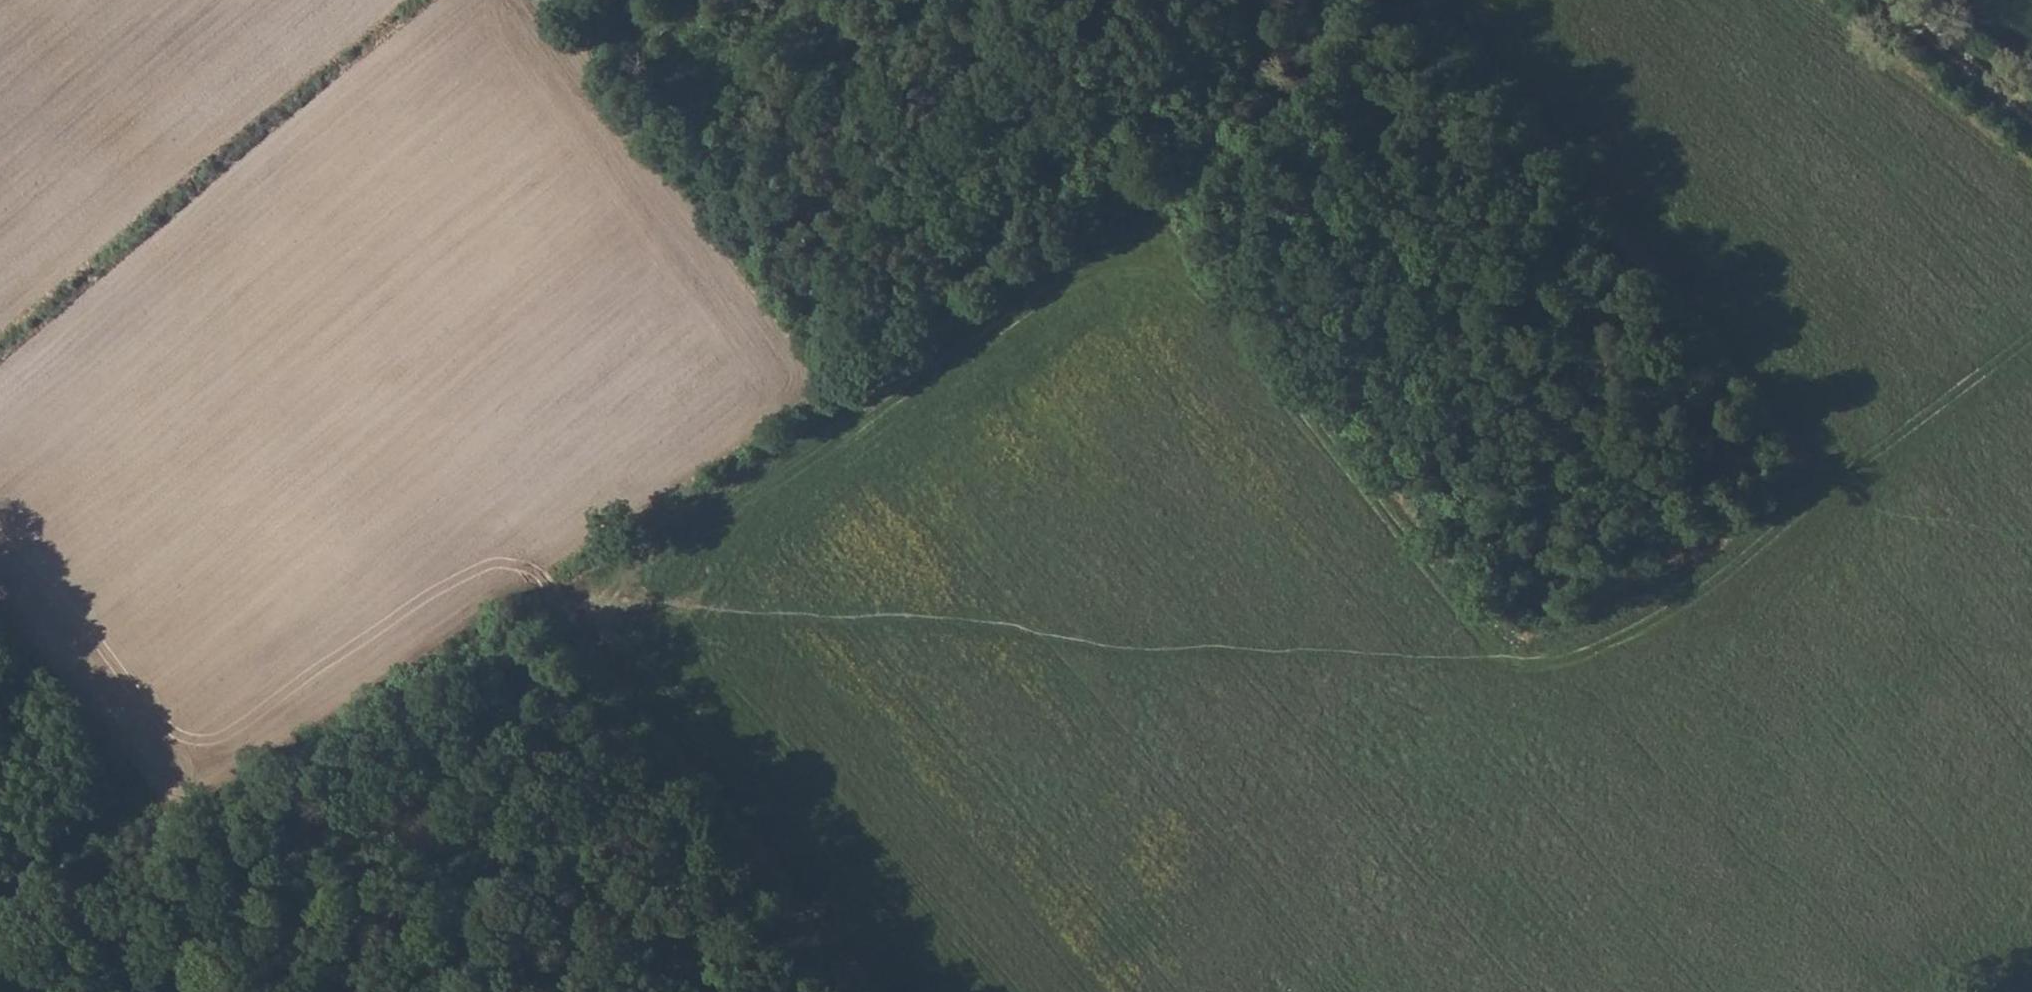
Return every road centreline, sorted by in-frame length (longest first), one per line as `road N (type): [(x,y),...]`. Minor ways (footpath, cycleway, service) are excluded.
road 1 (track): [(2031,120),(1885,0)]

